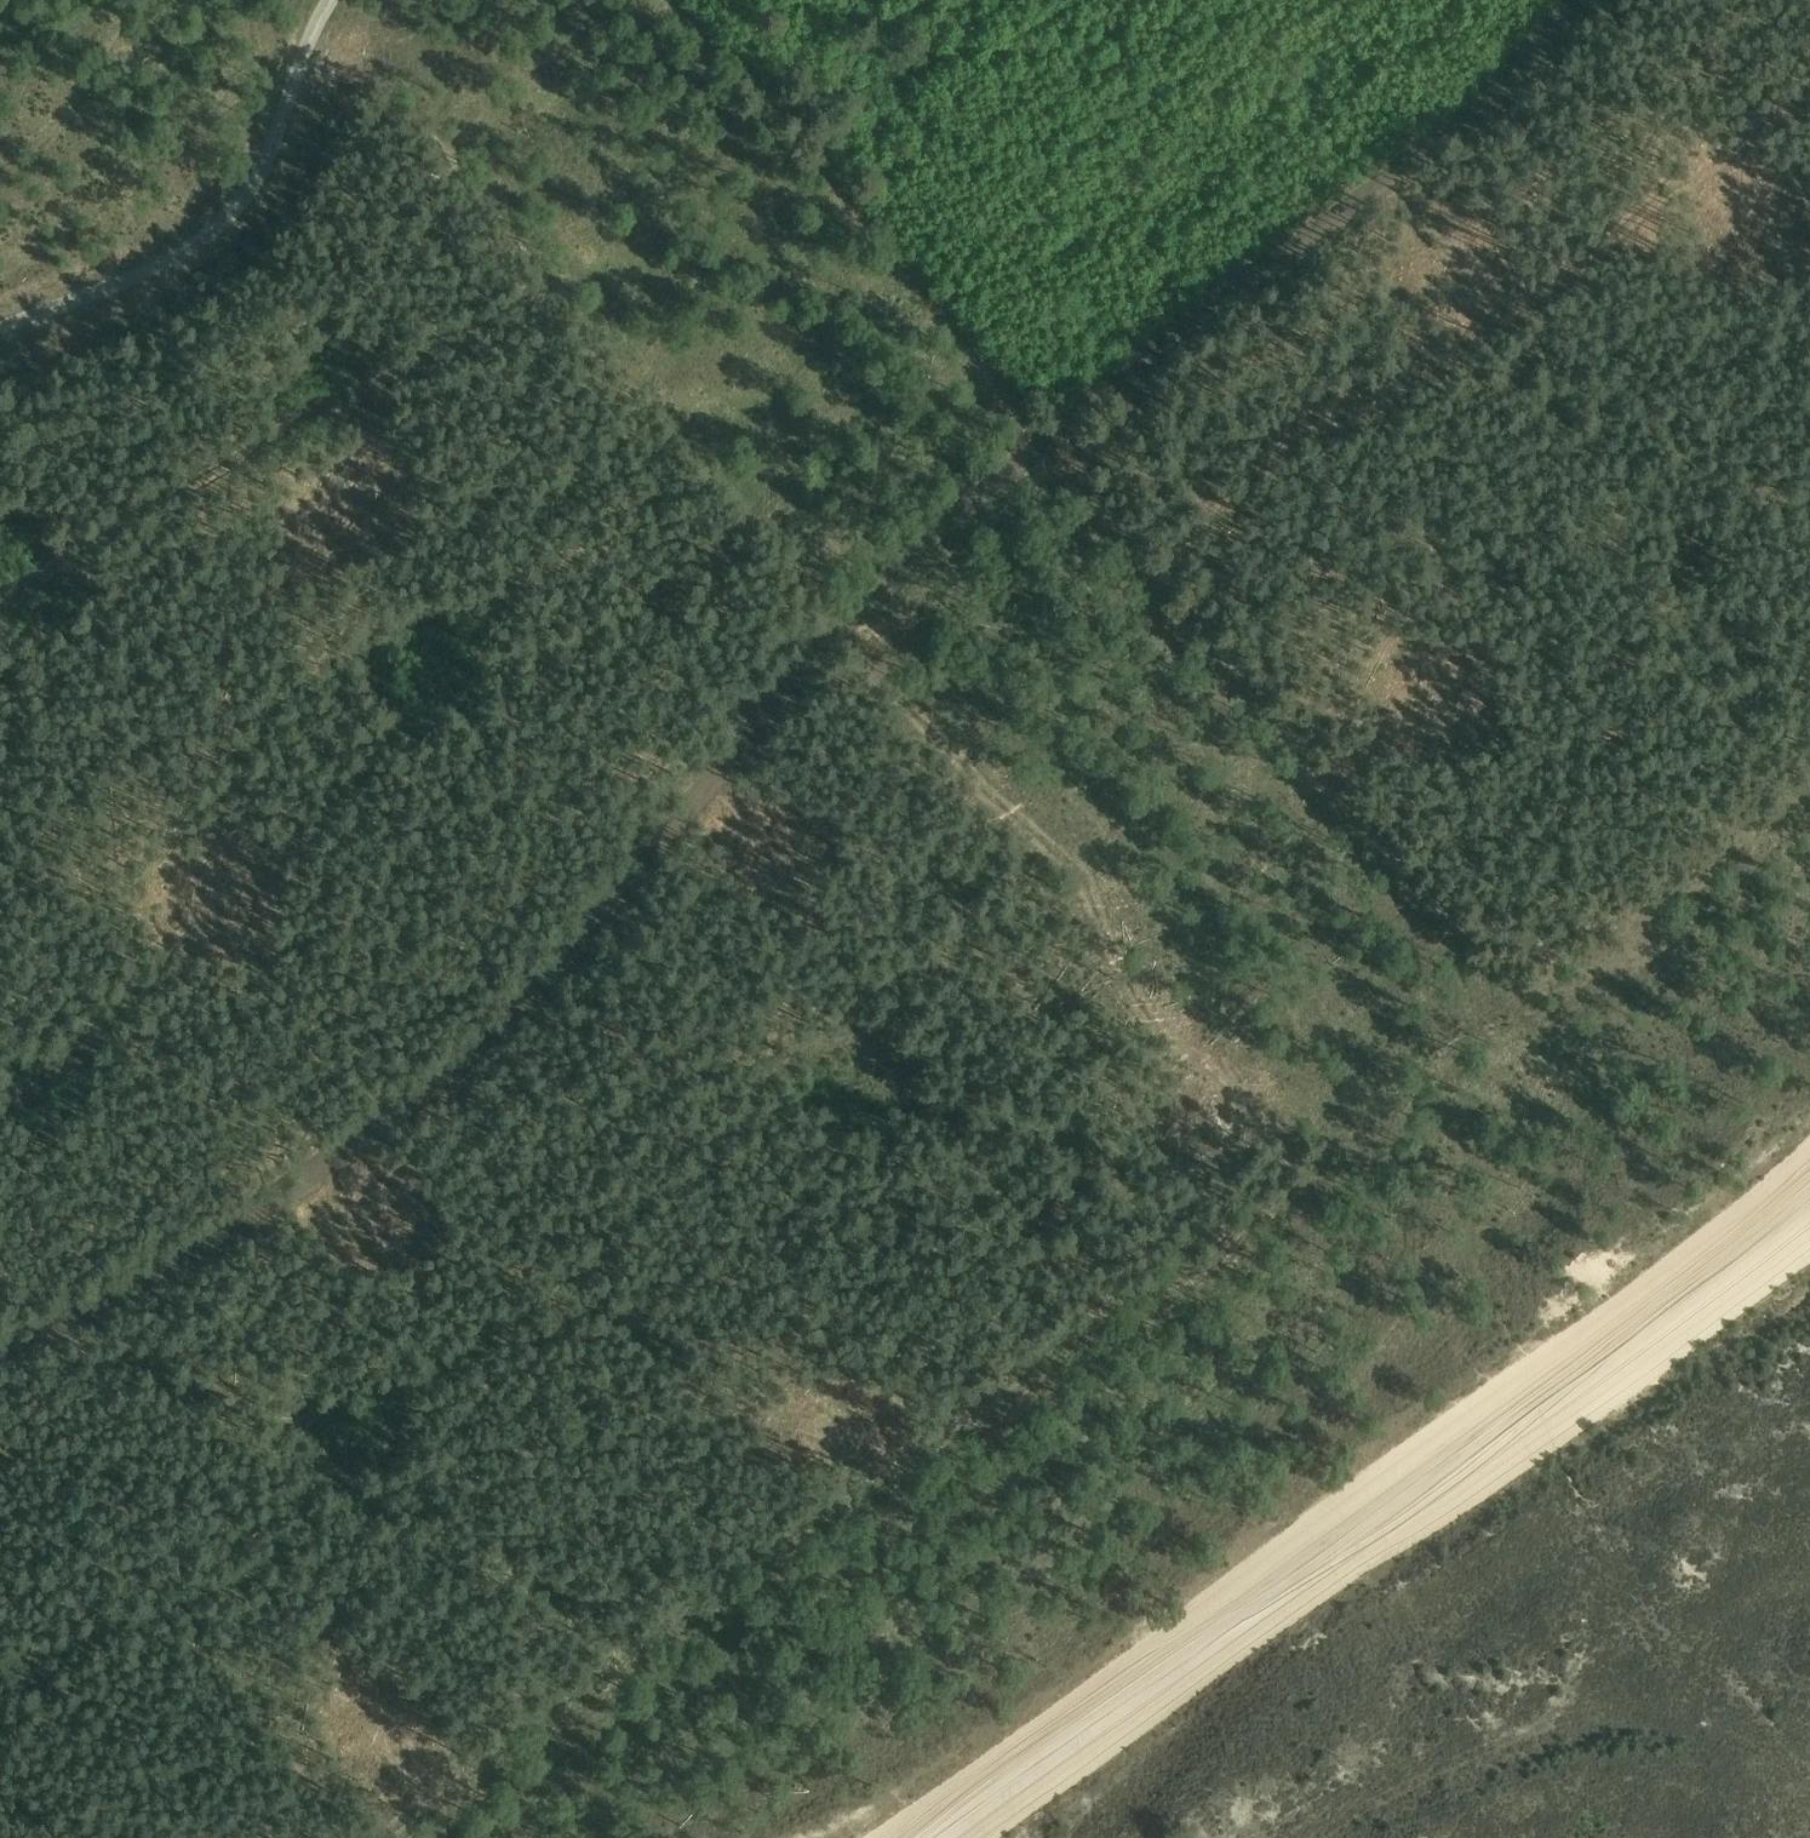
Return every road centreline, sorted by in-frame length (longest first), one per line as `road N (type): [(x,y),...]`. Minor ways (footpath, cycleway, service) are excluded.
road 1 (unclassified): [(0,322),(203,241),(252,192),(294,73),(331,0)]

